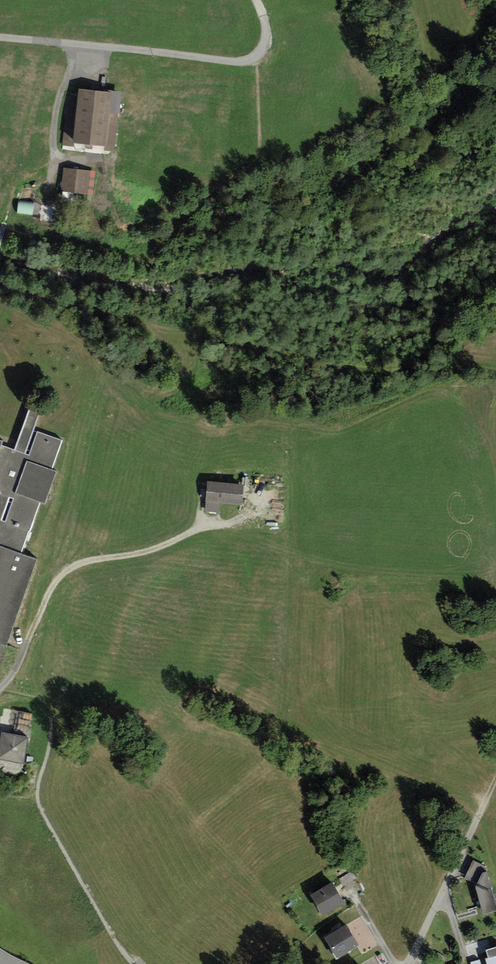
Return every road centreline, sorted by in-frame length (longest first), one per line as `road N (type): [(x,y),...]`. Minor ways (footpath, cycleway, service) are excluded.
road 1 (residential): [(214,59),(0,38)]
road 2 (residential): [(406,963),(481,820)]
road 3 (track): [(55,162),(60,93),(77,45)]

